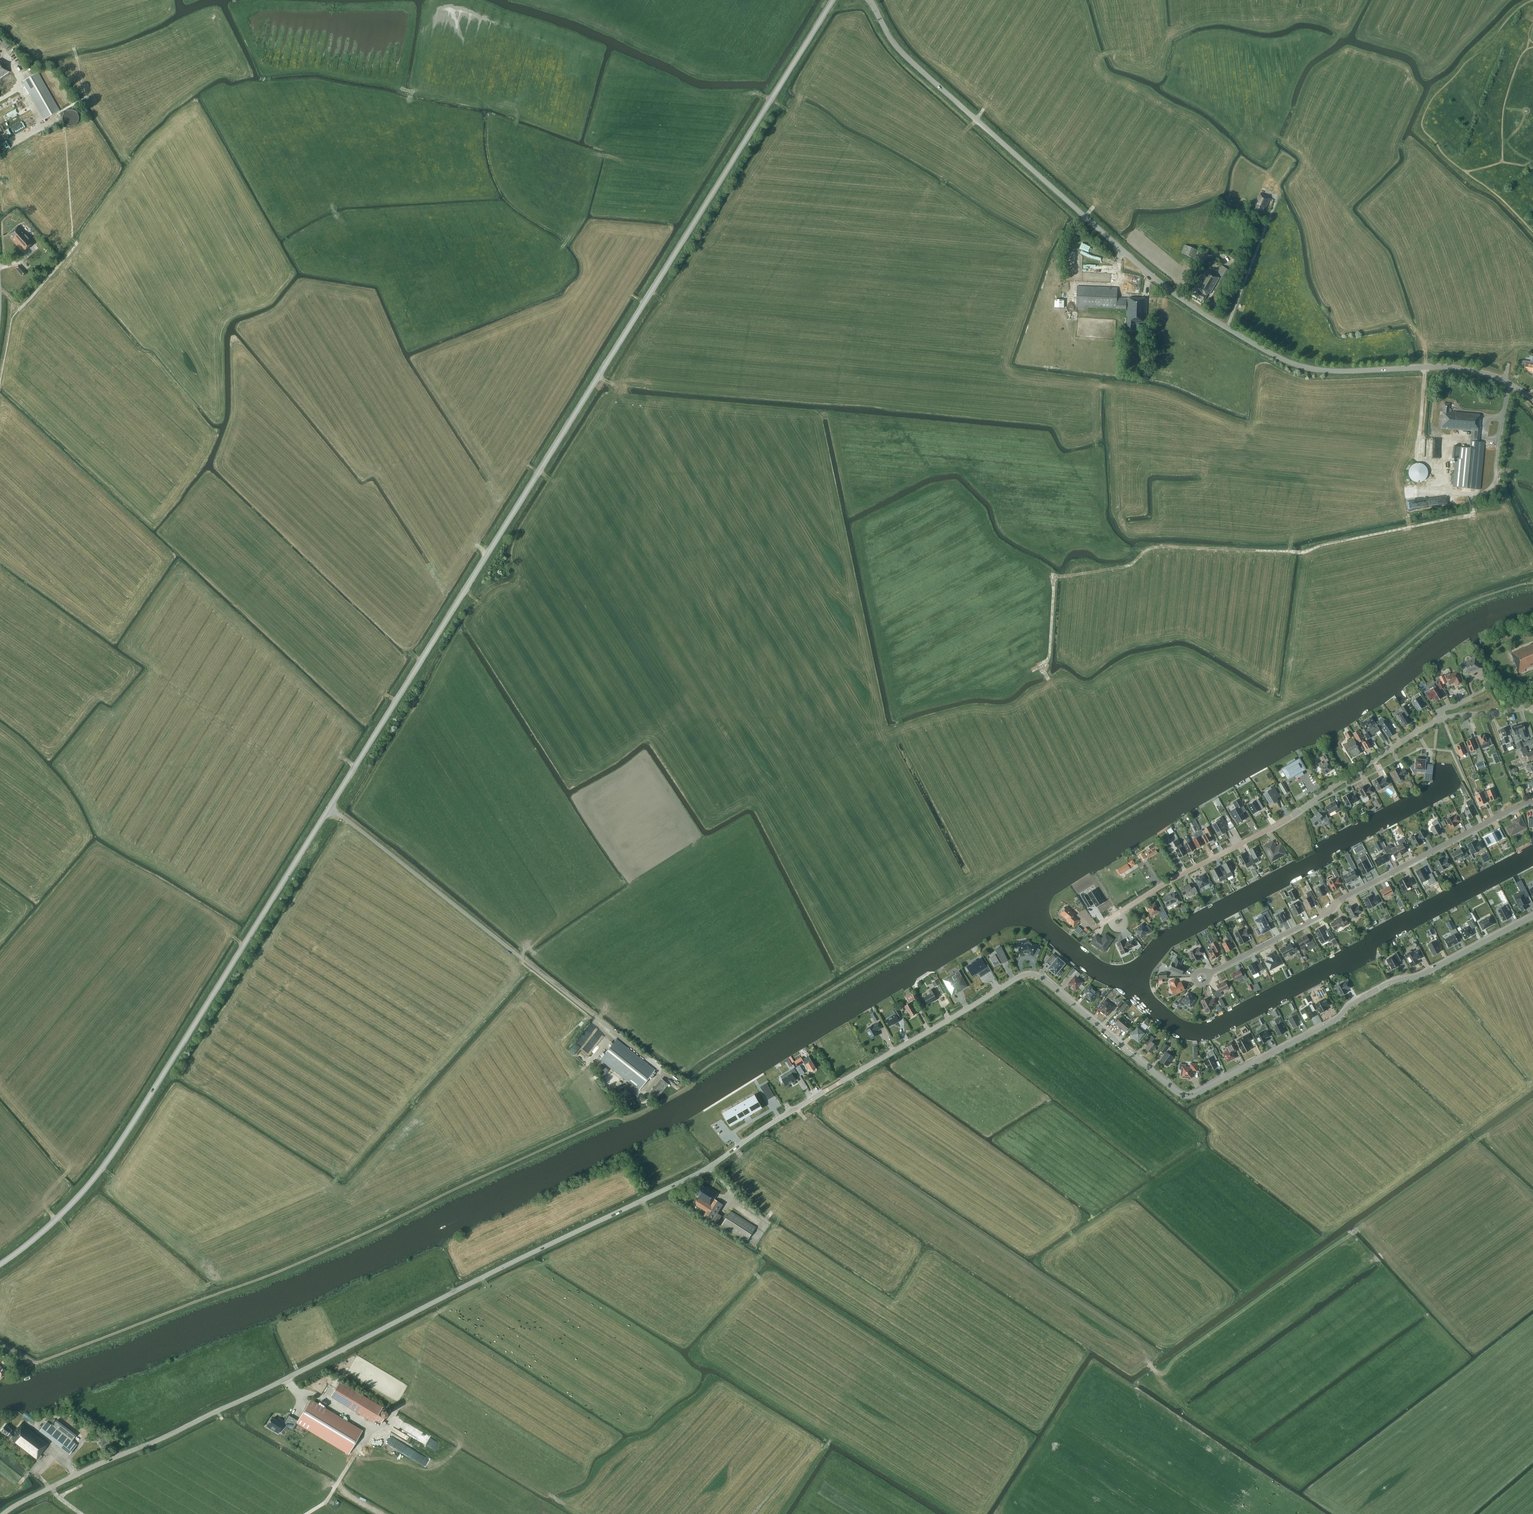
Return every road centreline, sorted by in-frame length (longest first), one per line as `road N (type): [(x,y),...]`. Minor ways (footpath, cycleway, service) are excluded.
road 1 (tertiary): [(3,1513),(709,1167),(1021,976),(1041,977),(1186,1095),(1394,981),(1532,915)]
road 2 (tertiary): [(329,811),(834,0)]
road 3 (tertiary): [(866,0),(903,58),(934,87),(1147,272),(1226,329),(1313,373),(1462,368),(1508,383),(1532,402)]
road 4 (tertiary): [(0,1265),(94,1181),(329,811)]
road 5 (residential): [(1121,911),(1278,825),(1443,719)]
road 6 (residential): [(1208,974),(1532,802)]
road 7 (unclassified): [(593,1012),(329,811)]

